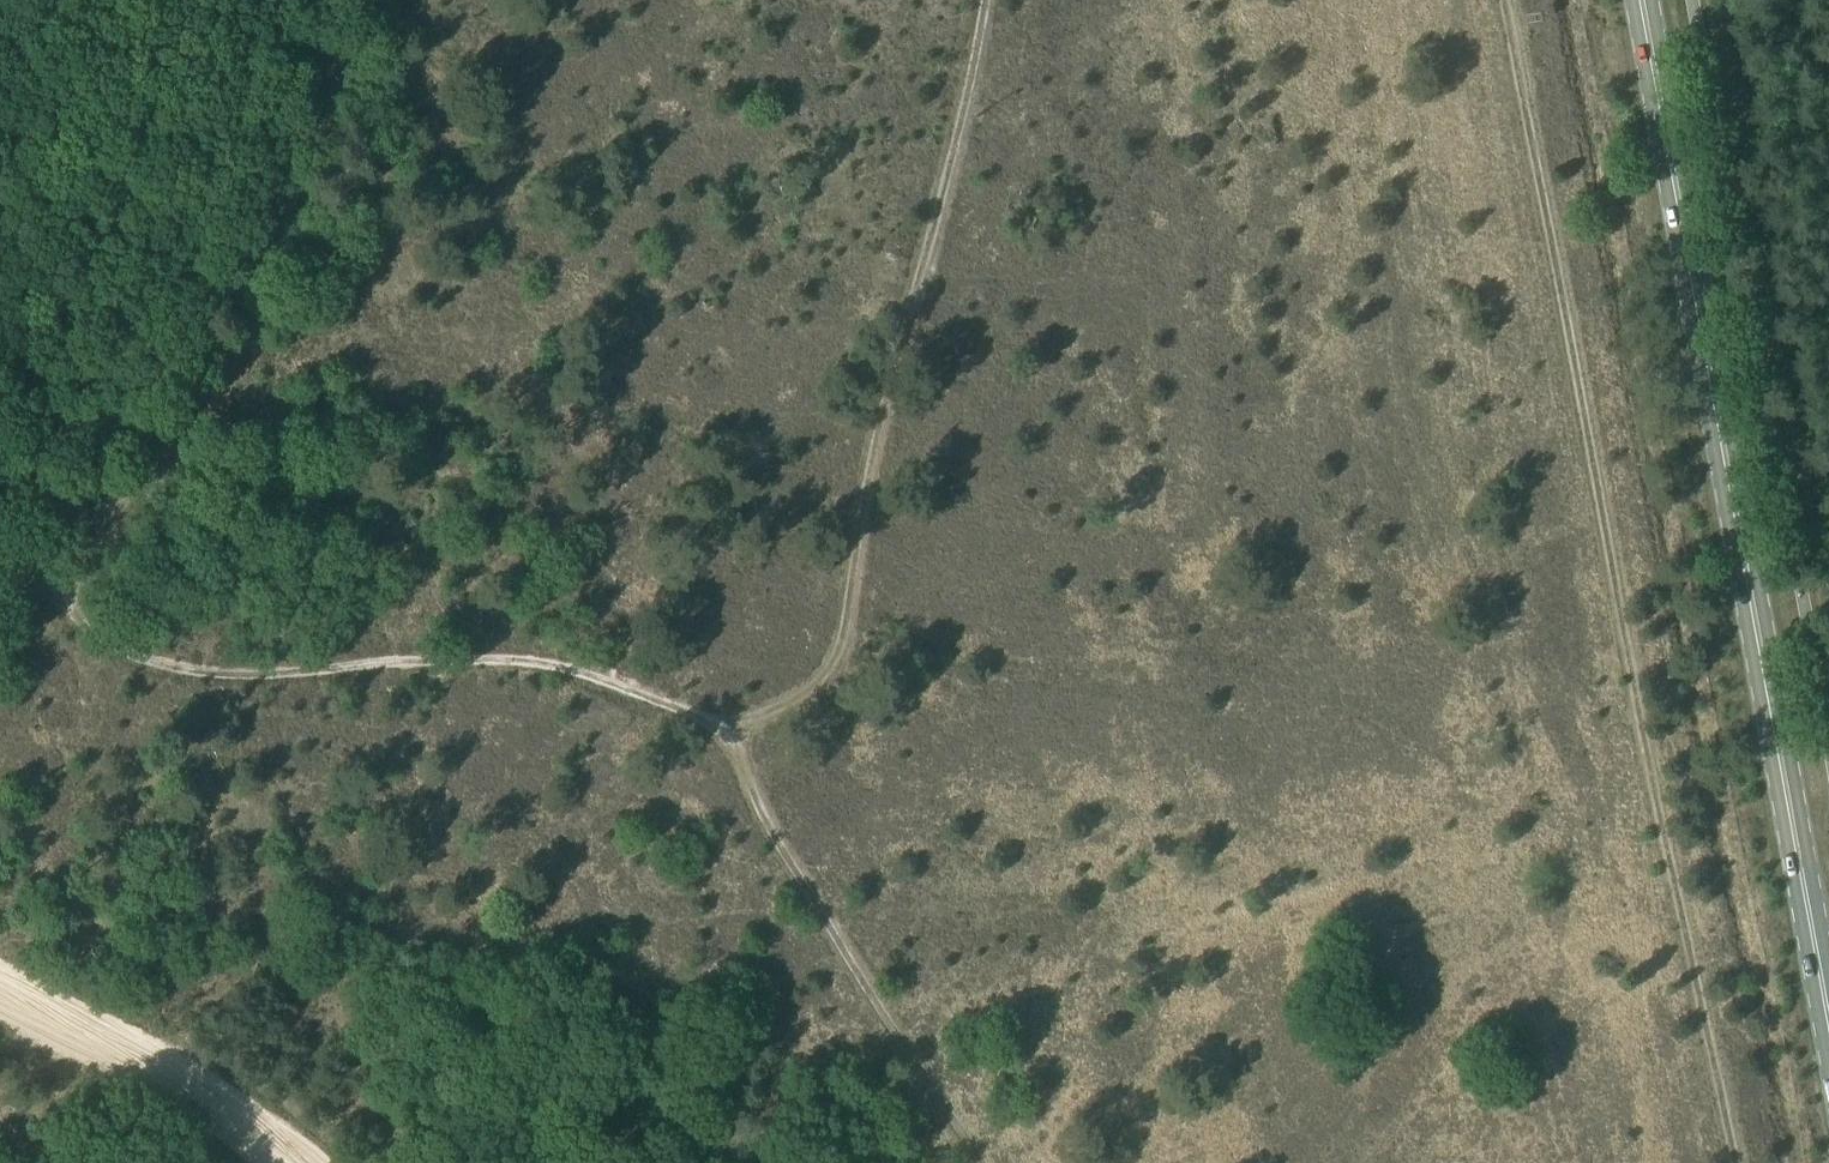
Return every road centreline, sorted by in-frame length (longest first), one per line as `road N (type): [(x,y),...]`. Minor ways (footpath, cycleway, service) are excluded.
road 1 (primary): [(1828,1015),(1643,0)]
road 2 (track): [(0,1017),(279,1149),(292,1162)]

